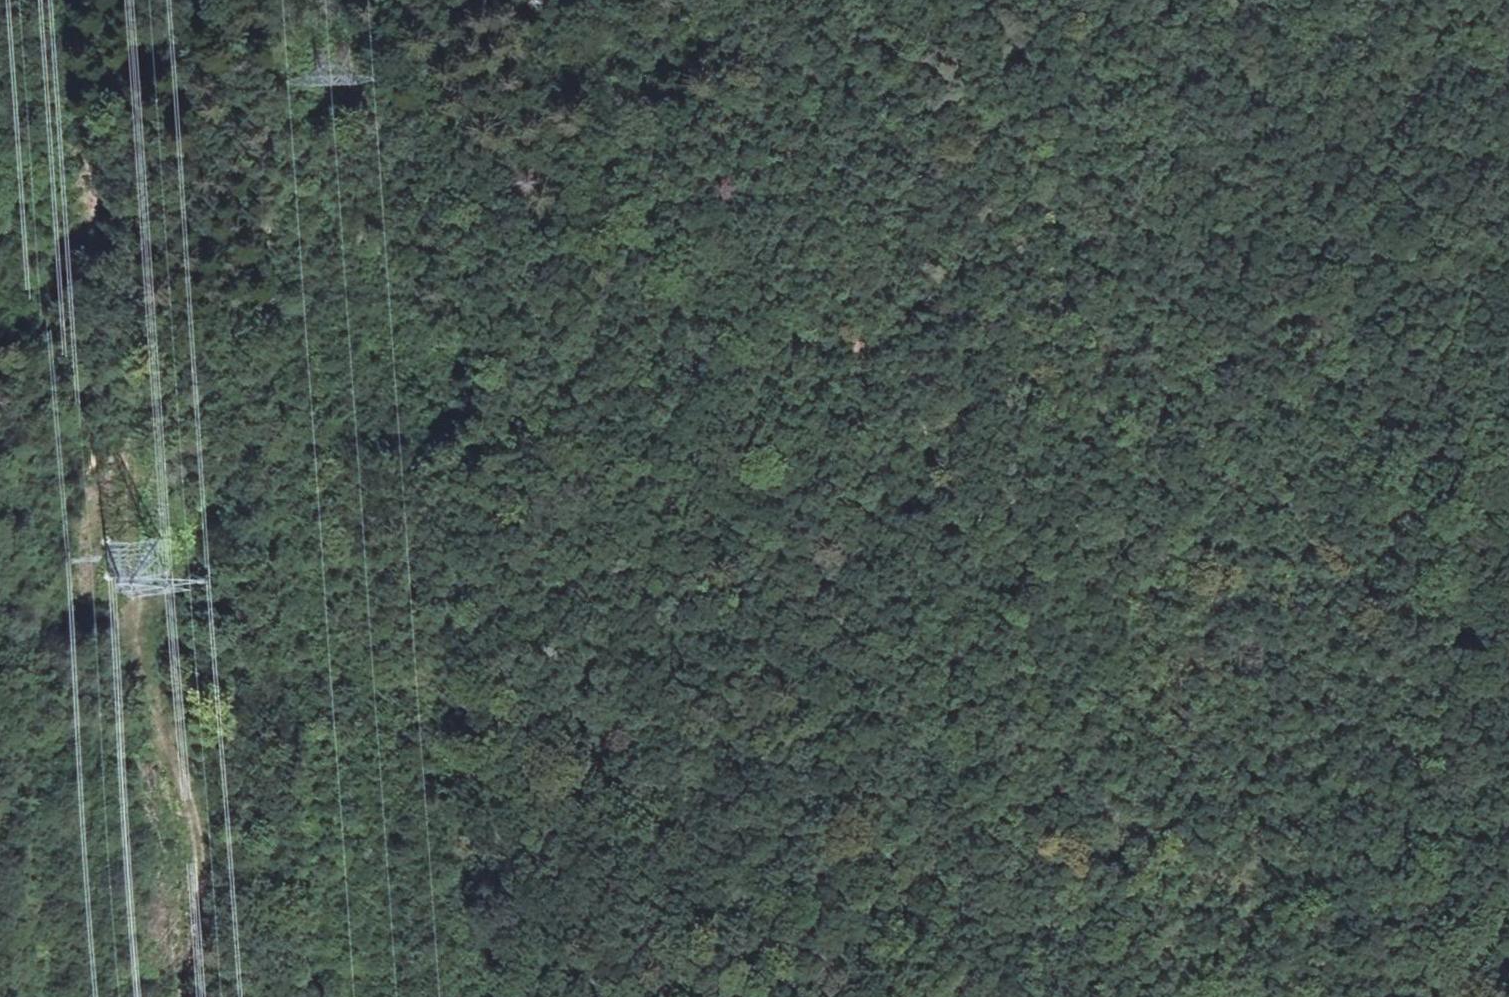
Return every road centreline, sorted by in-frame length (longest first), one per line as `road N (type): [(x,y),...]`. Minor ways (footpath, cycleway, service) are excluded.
road 1 (track): [(181,0),(130,244),(157,683),(203,881),(184,996)]

